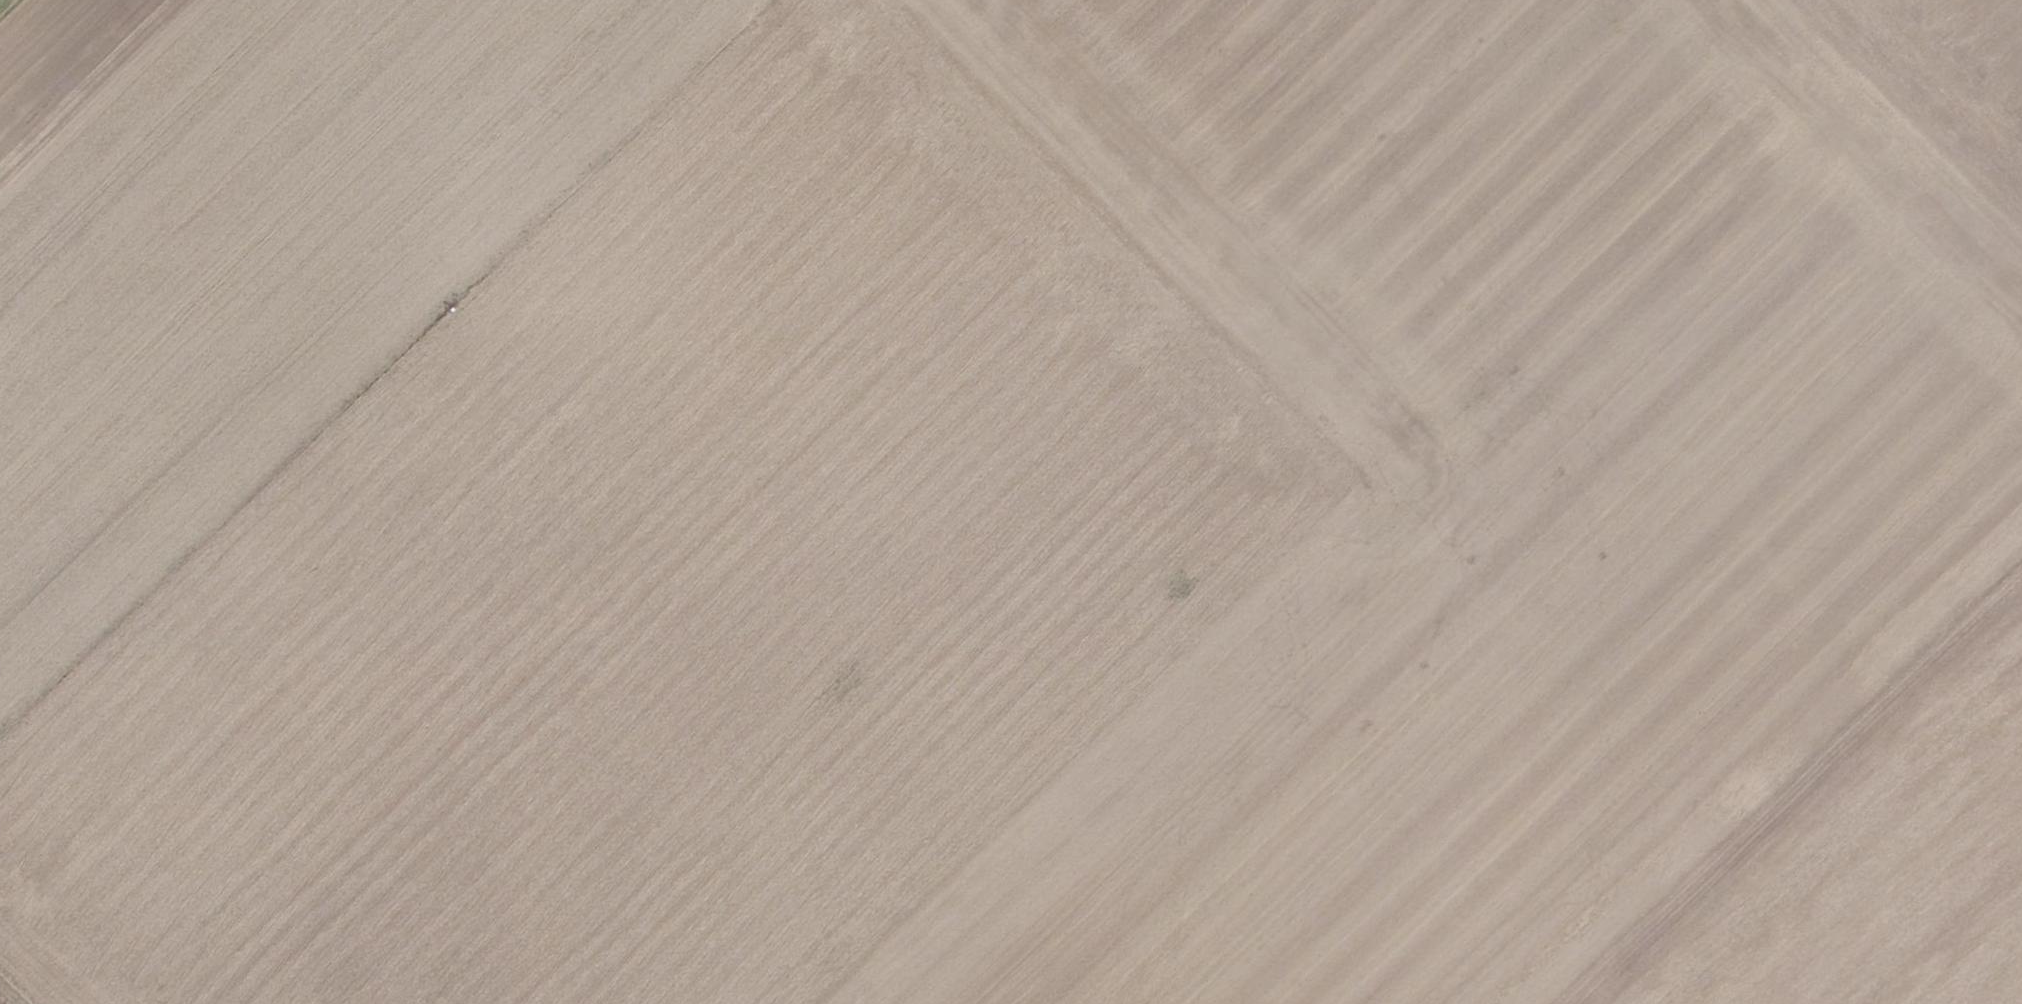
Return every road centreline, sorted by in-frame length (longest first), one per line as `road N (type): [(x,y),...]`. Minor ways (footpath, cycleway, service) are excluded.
road 1 (track): [(0,738),(773,0)]
road 2 (track): [(1570,1003),(2021,570)]

